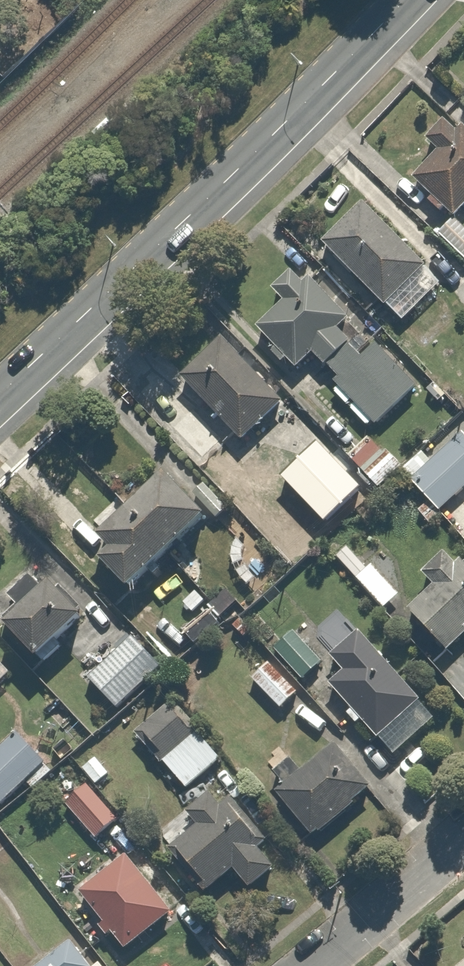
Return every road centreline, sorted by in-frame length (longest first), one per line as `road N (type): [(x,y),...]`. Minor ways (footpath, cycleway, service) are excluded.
road 1 (secondary): [(405,0),(0,395)]
road 2 (residential): [(313,965),(463,842)]

